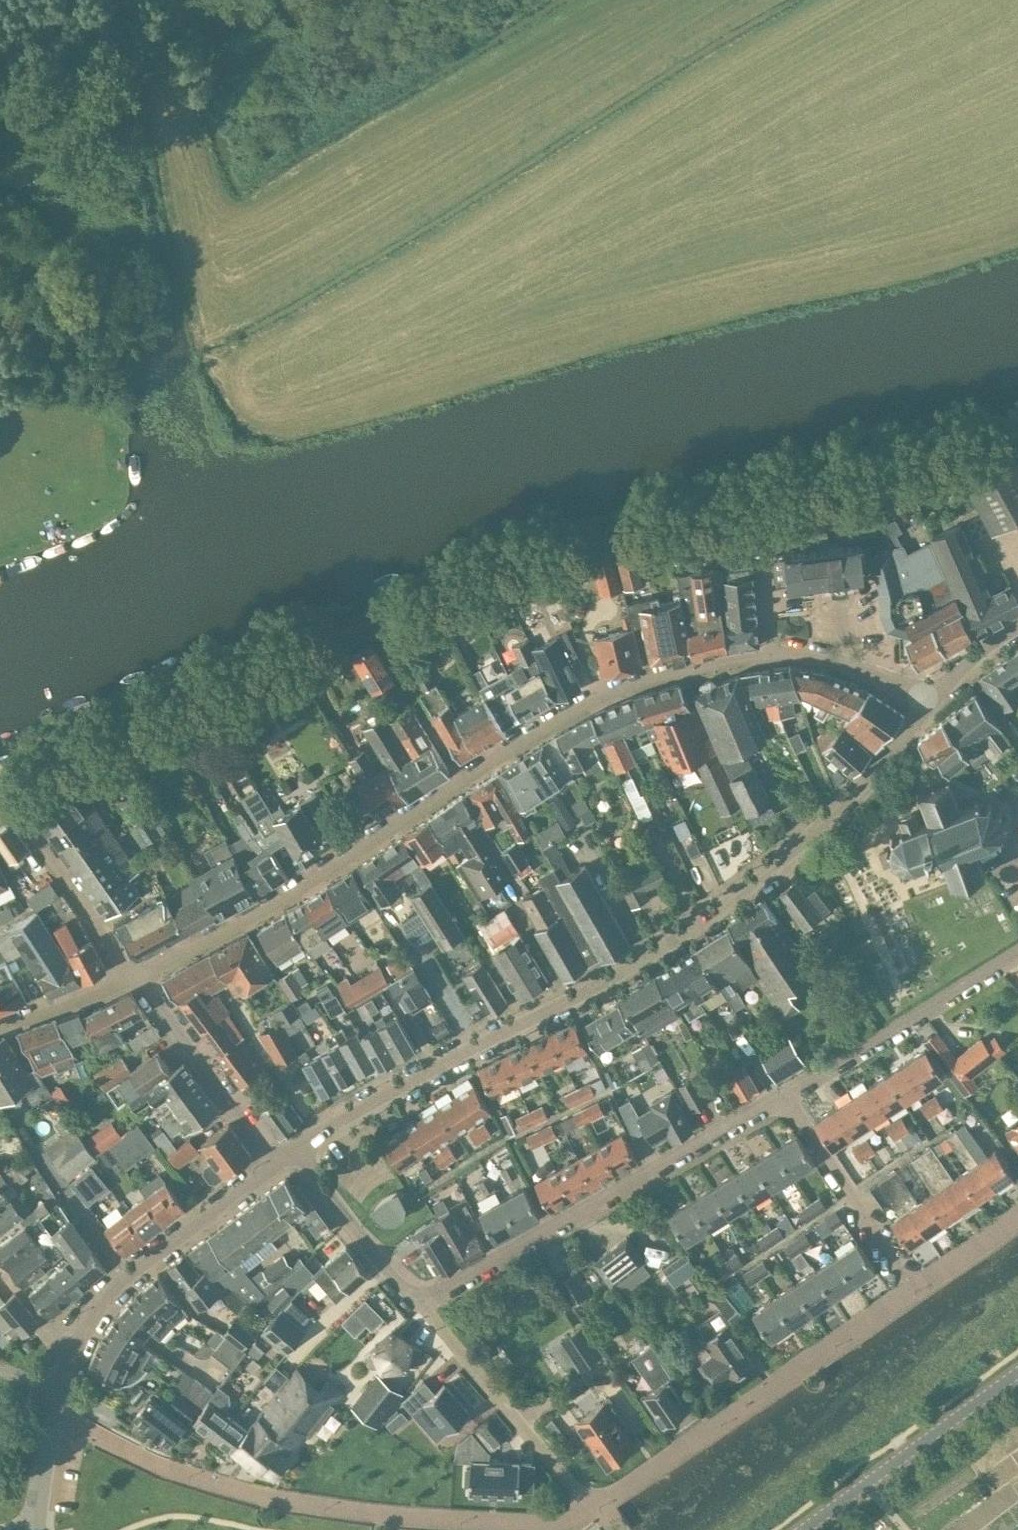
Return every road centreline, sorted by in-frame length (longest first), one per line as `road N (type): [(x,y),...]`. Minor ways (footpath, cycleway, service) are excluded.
road 1 (unclassified): [(298,1150),(717,913),(893,751),(932,700)]
road 2 (residential): [(415,1301),(785,1096)]
road 3 (residential): [(465,781),(241,928),(140,977)]
road 4 (residential): [(772,656),(615,692),(465,781)]
road 5 (unclassified): [(75,1349),(119,1283),(276,1166)]
road 6 (residential): [(785,1096),(1017,951)]
road 7 (residential): [(595,1506),(415,1301)]
road 8 (tertiary): [(804,1529),(1017,1374)]
road 9 (residential): [(140,977),(276,1166)]
road 10 (residential): [(911,1286),(785,1096)]
road 11 (residential): [(3,802),(19,806),(140,977)]
road 12 (residential): [(415,1301),(298,1150)]
road 13 (residential): [(465,781),(369,624)]
road 14 (residential): [(932,700),(824,656),(772,656)]
road 15 (residential): [(772,656),(756,505)]
road 16 (residential): [(0,1027),(140,977)]
road 17 (unclassified): [(33,1529),(61,1389)]

